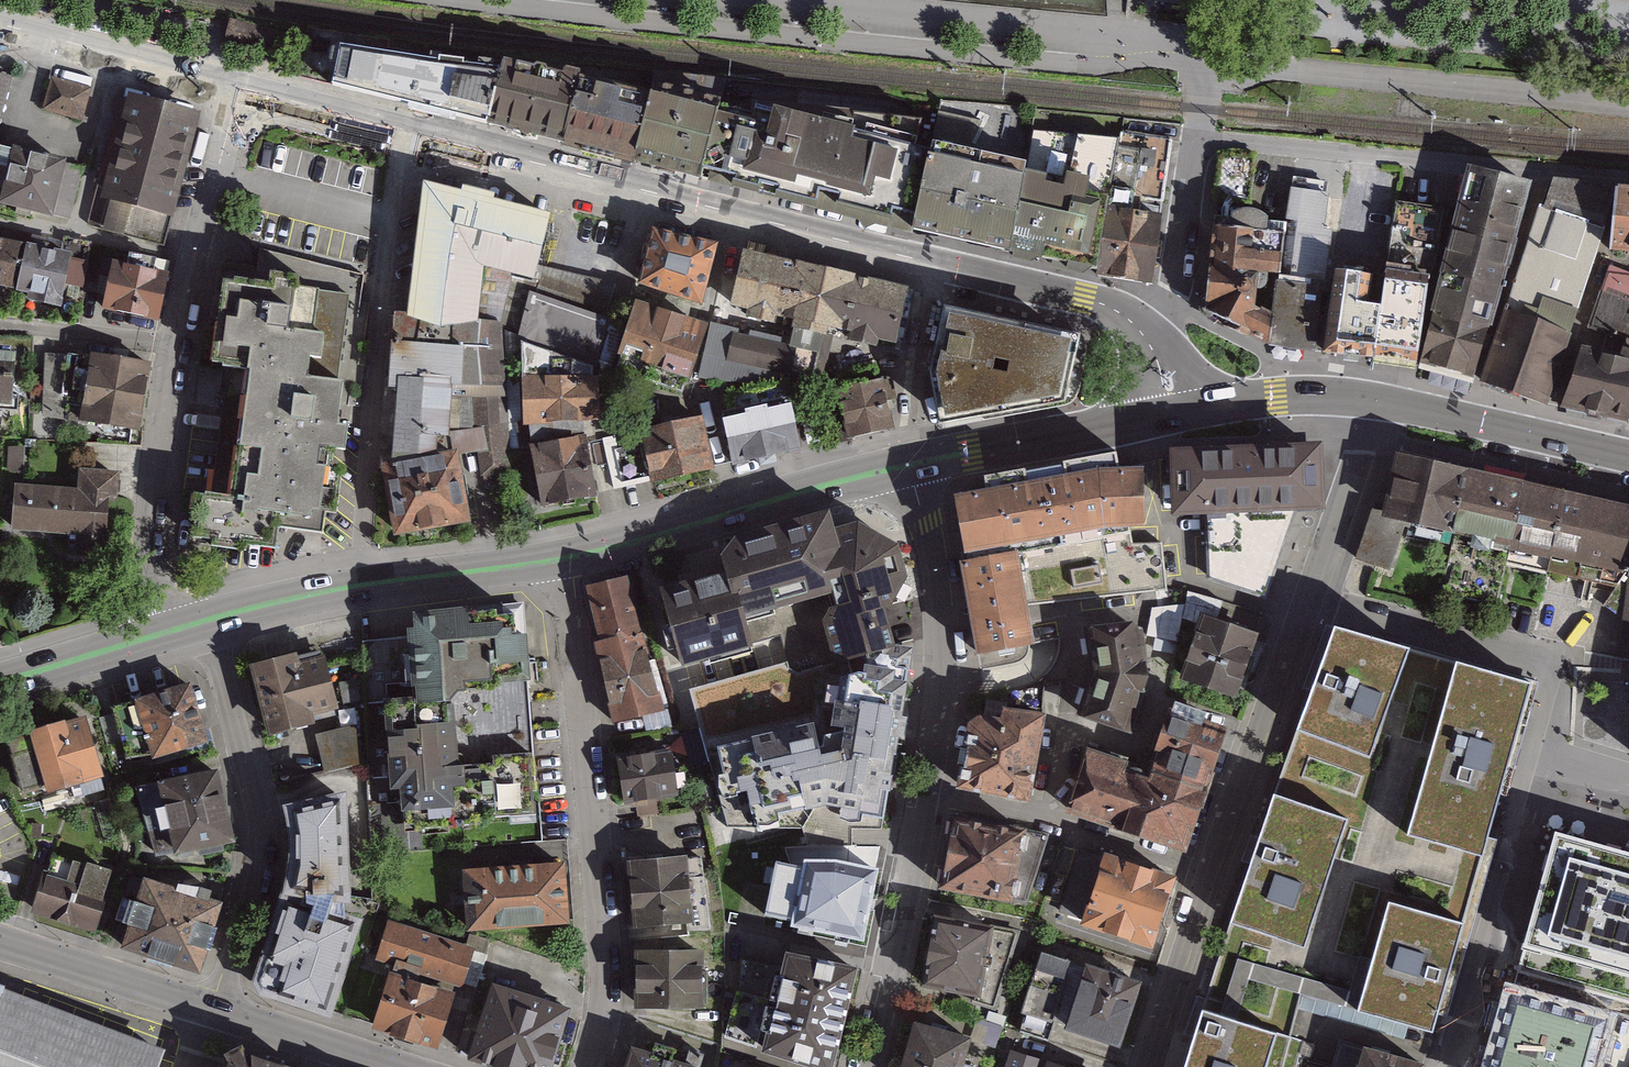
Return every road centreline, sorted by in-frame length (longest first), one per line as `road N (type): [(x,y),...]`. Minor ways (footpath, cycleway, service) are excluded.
road 1 (primary): [(404,130),(1080,299),(1133,321)]
road 2 (residential): [(910,464),(937,581),(939,701),(865,1066)]
road 3 (residential): [(559,560),(604,914),(608,1022),(597,1066)]
road 4 (residential): [(1311,595),(1149,1066)]
road 5 (residential): [(404,130),(373,378),(365,584)]
road 6 (residential): [(1628,178),(1197,137)]
road 7 (residential): [(216,1008),(259,838),(208,620)]
road 8 (primary): [(559,560),(910,464)]
road 9 (residential): [(1549,782),(1455,1066)]
road 10 (residential): [(172,344),(148,519),(161,633)]
road 11 (residential): [(240,87),(172,344)]
road 12 (primary): [(1373,400),(1628,456)]
road 13 (residential): [(1311,595),(1558,667)]
road 14 (primary): [(0,24),(240,87)]
road 15 (primary): [(910,464),(1142,420)]
road 16 (tertiary): [(0,941),(216,1008)]
road 17 (residential): [(1133,321),(1173,291),(1197,137)]
road 18 (residential): [(1373,400),(1311,595)]
road 19 (tertiary): [(216,1008),(403,1066)]
road 20 (primary): [(365,584),(559,560)]
road 21 (residential): [(0,329),(172,344)]
road 22 (primary): [(240,87),(404,130)]
road 23 (primary): [(0,682),(161,633)]
road 24 (primary): [(1205,408),(1373,400)]
road 25 (primary): [(208,620),(365,584)]

